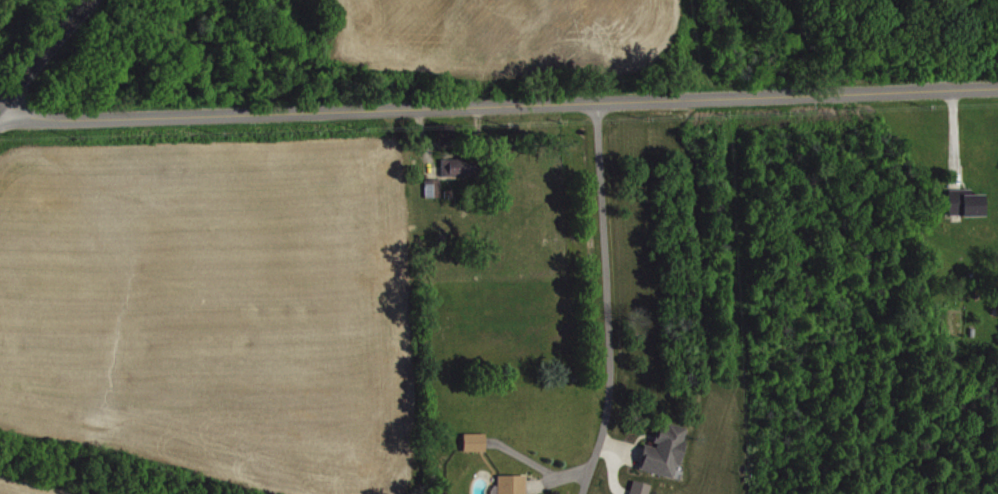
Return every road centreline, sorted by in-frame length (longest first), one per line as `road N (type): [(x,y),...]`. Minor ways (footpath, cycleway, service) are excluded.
road 1 (tertiary): [(997,93),(141,116),(0,109)]
road 2 (residential): [(588,493),(614,394),(594,101)]
road 3 (secondary): [(0,101),(90,0)]

